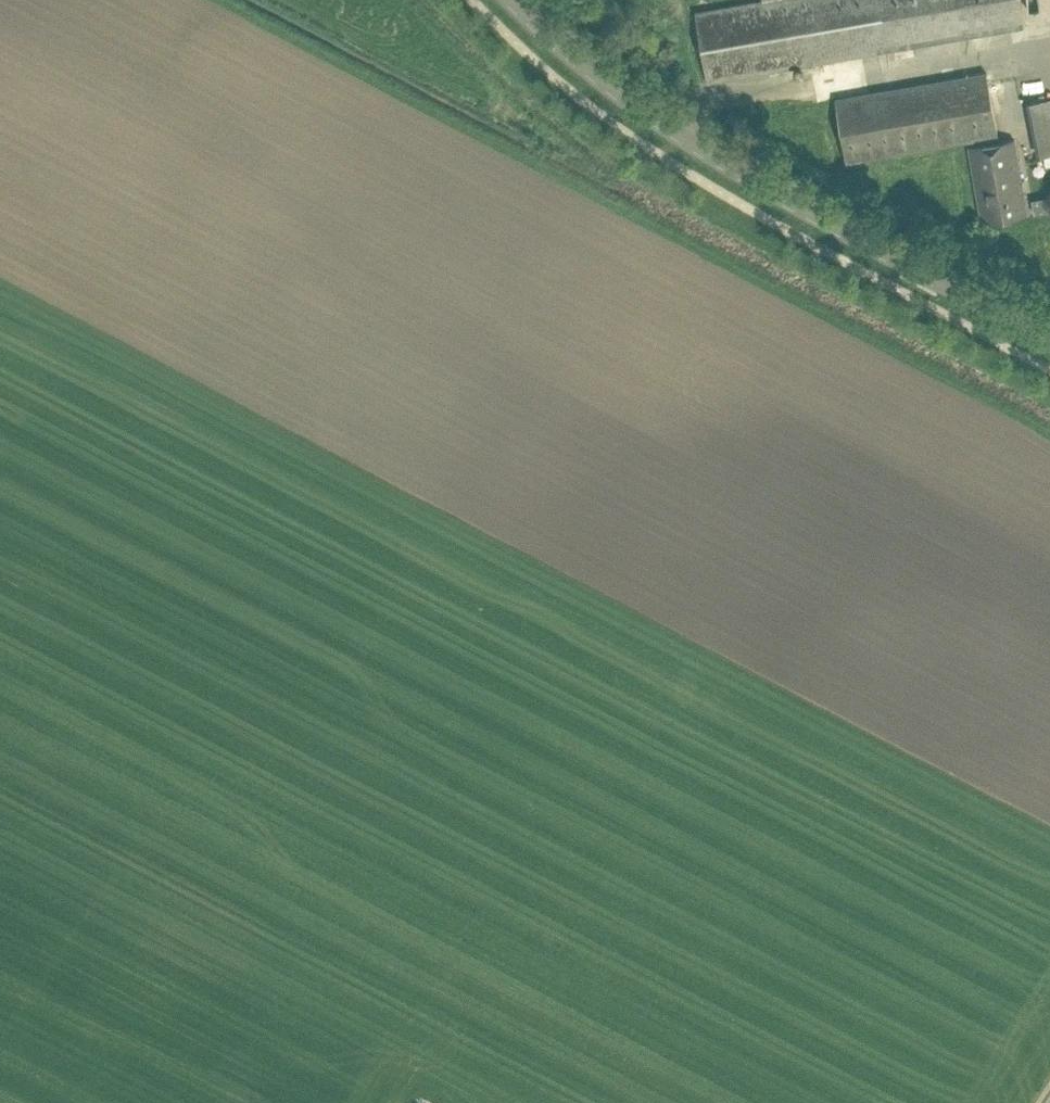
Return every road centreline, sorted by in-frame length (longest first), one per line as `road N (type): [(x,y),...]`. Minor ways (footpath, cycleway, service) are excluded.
road 1 (secondary): [(1049,331),(701,141),(522,0)]

